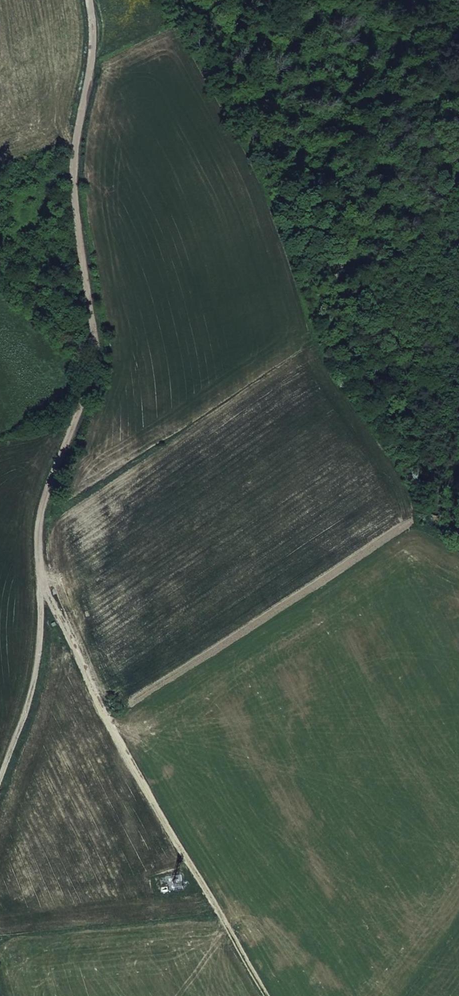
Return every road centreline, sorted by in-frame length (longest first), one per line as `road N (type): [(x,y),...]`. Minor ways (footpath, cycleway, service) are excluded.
road 1 (track): [(96,0),(84,145),(107,355)]

